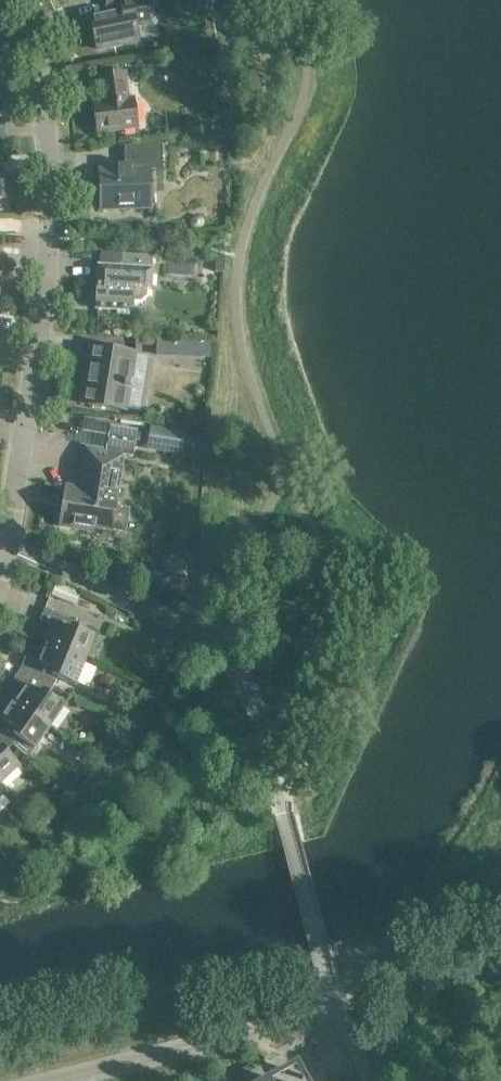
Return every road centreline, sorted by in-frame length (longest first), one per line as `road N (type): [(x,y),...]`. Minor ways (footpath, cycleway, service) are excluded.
road 1 (residential): [(22,0),(42,58),(55,227),(8,537)]

